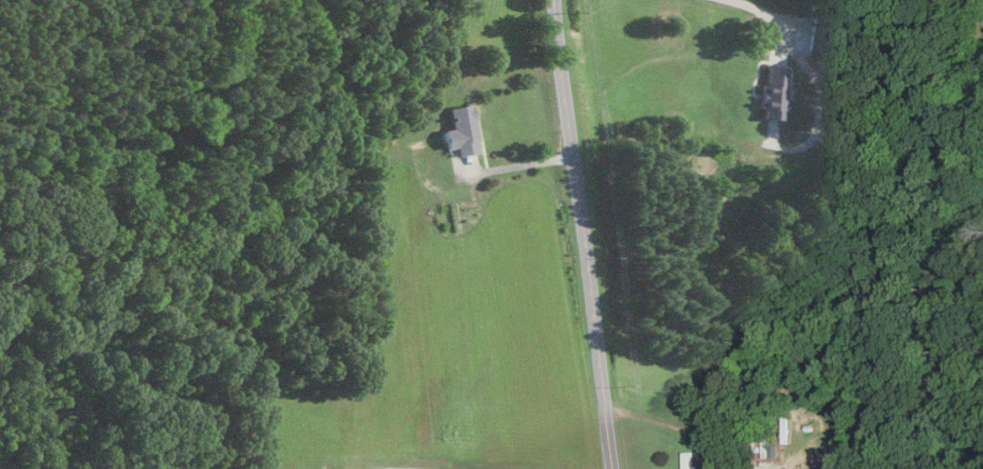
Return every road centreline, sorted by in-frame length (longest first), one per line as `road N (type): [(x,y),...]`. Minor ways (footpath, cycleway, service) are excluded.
road 1 (residential): [(611,468),(555,0)]

